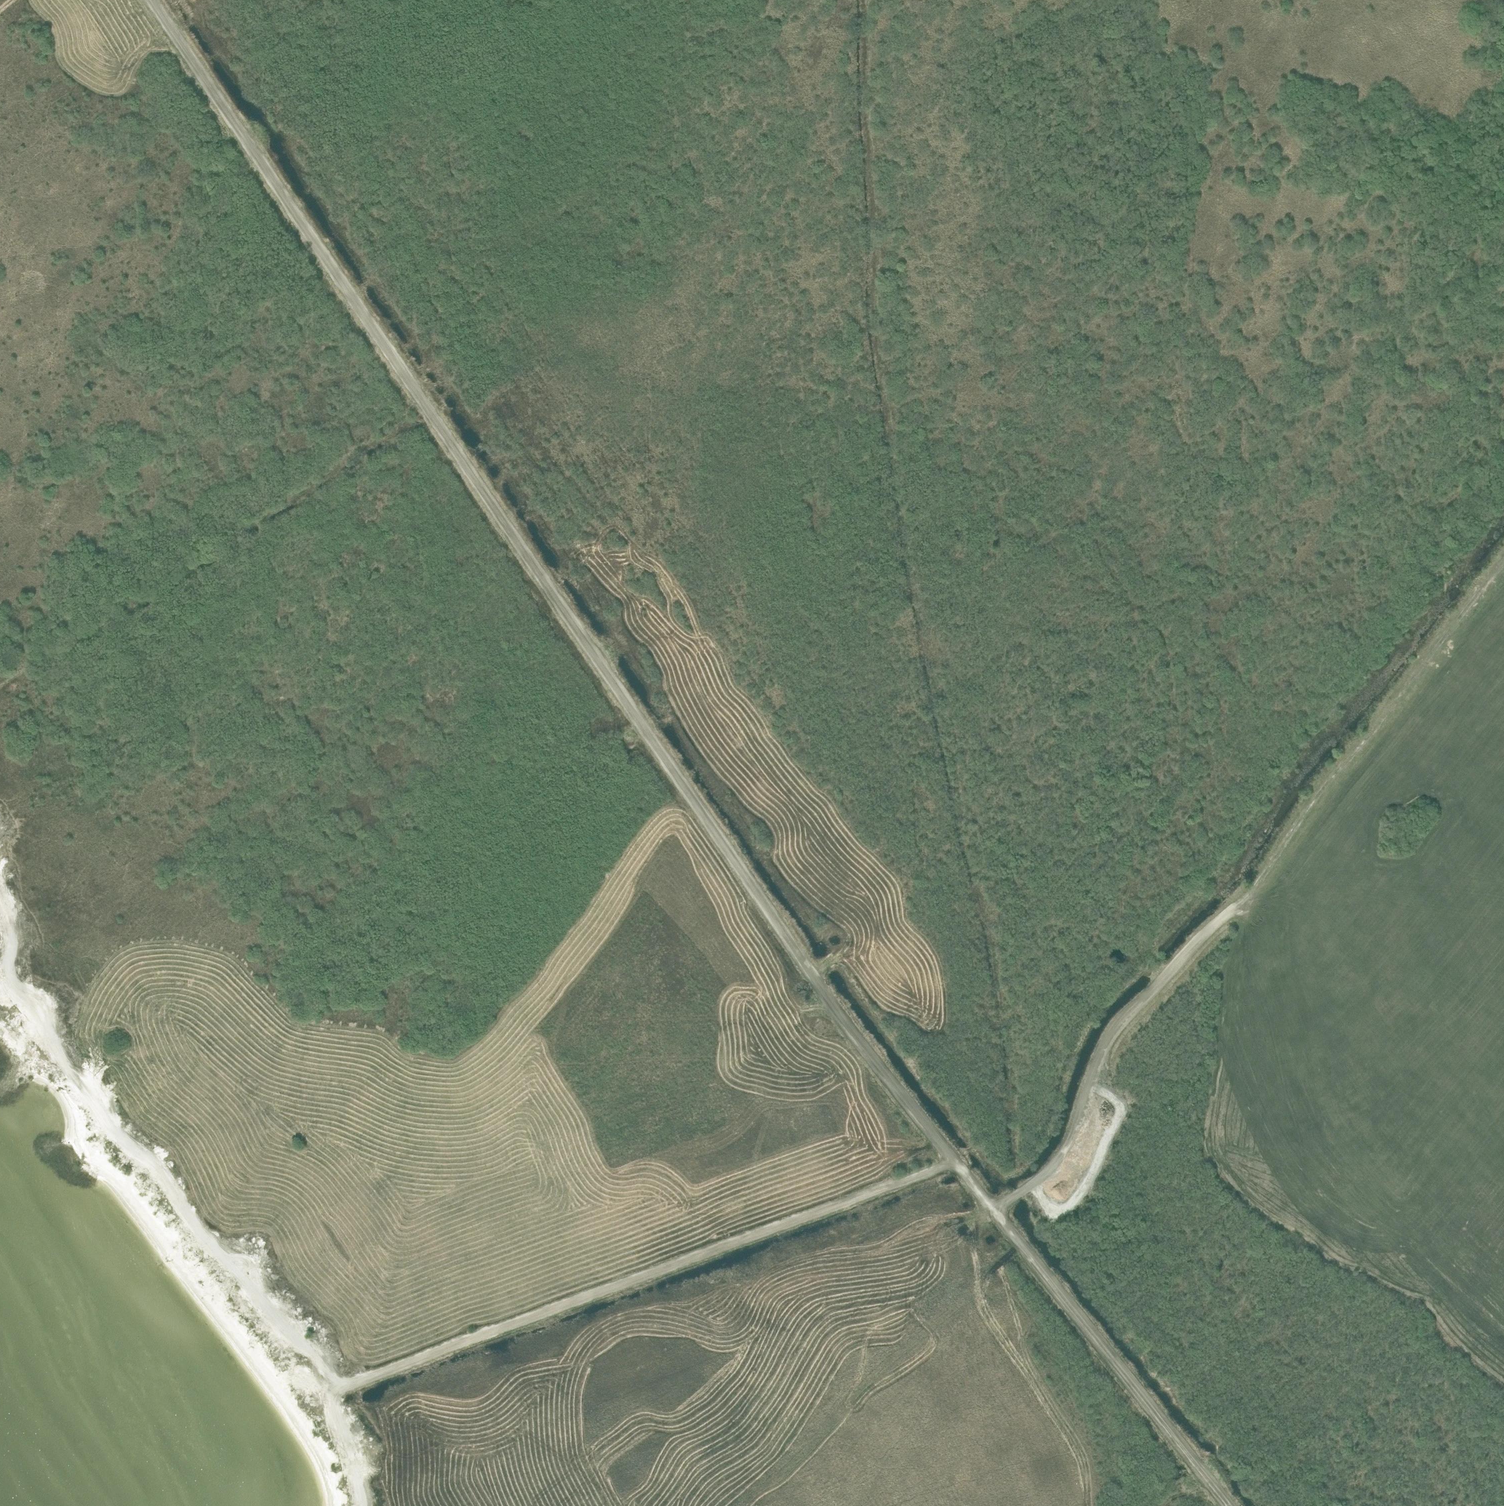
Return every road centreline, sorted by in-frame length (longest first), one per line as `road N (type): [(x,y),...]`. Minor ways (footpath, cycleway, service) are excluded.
road 1 (track): [(151,0),(816,979),(1229,1505)]
road 2 (track): [(990,1208),(1052,1167),(1117,1026),(1251,890),(1503,561)]

